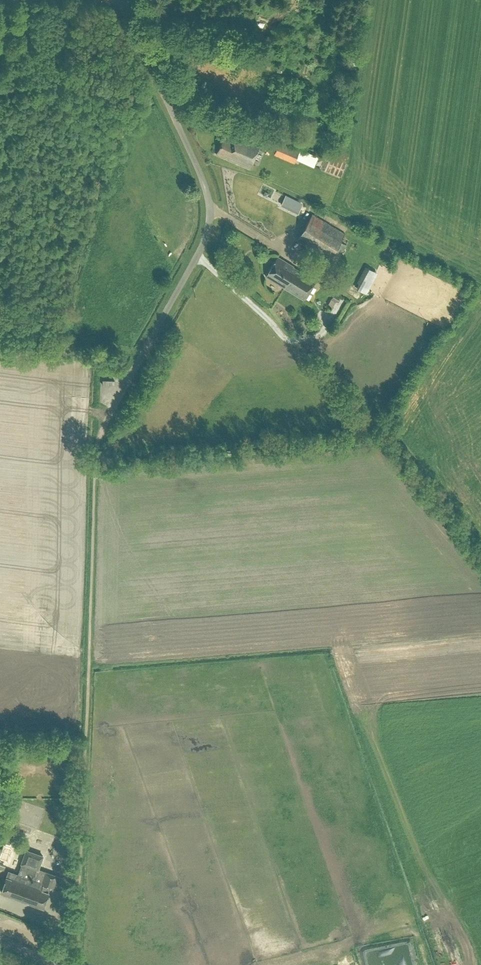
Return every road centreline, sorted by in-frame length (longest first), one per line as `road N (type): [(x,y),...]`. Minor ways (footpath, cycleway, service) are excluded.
road 1 (unclassified): [(113,408),(207,236),(207,199),(120,0)]

